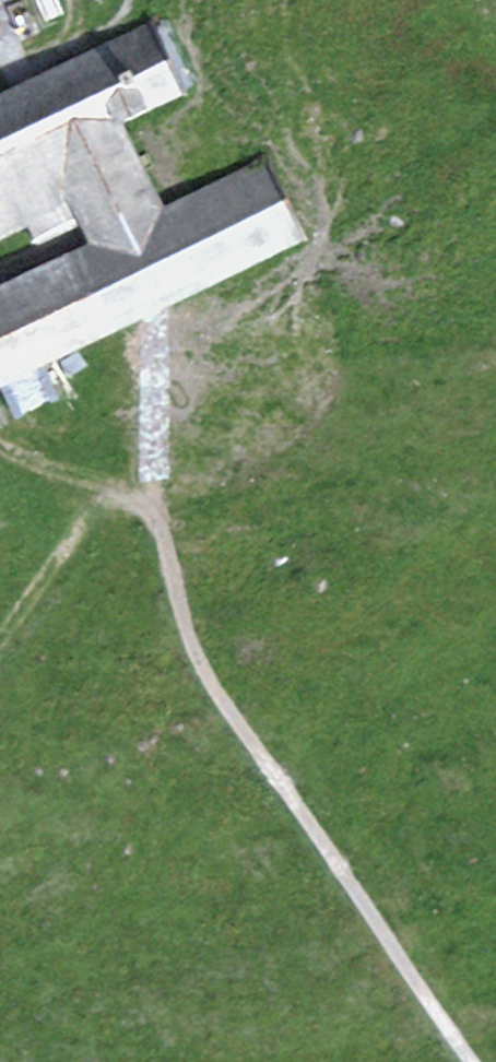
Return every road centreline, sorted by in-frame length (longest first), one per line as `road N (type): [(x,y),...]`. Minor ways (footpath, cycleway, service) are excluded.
road 1 (track): [(470,1061),(197,668),(170,589),(155,503),(105,490),(0,636)]
road 2 (track): [(155,503),(160,332)]

